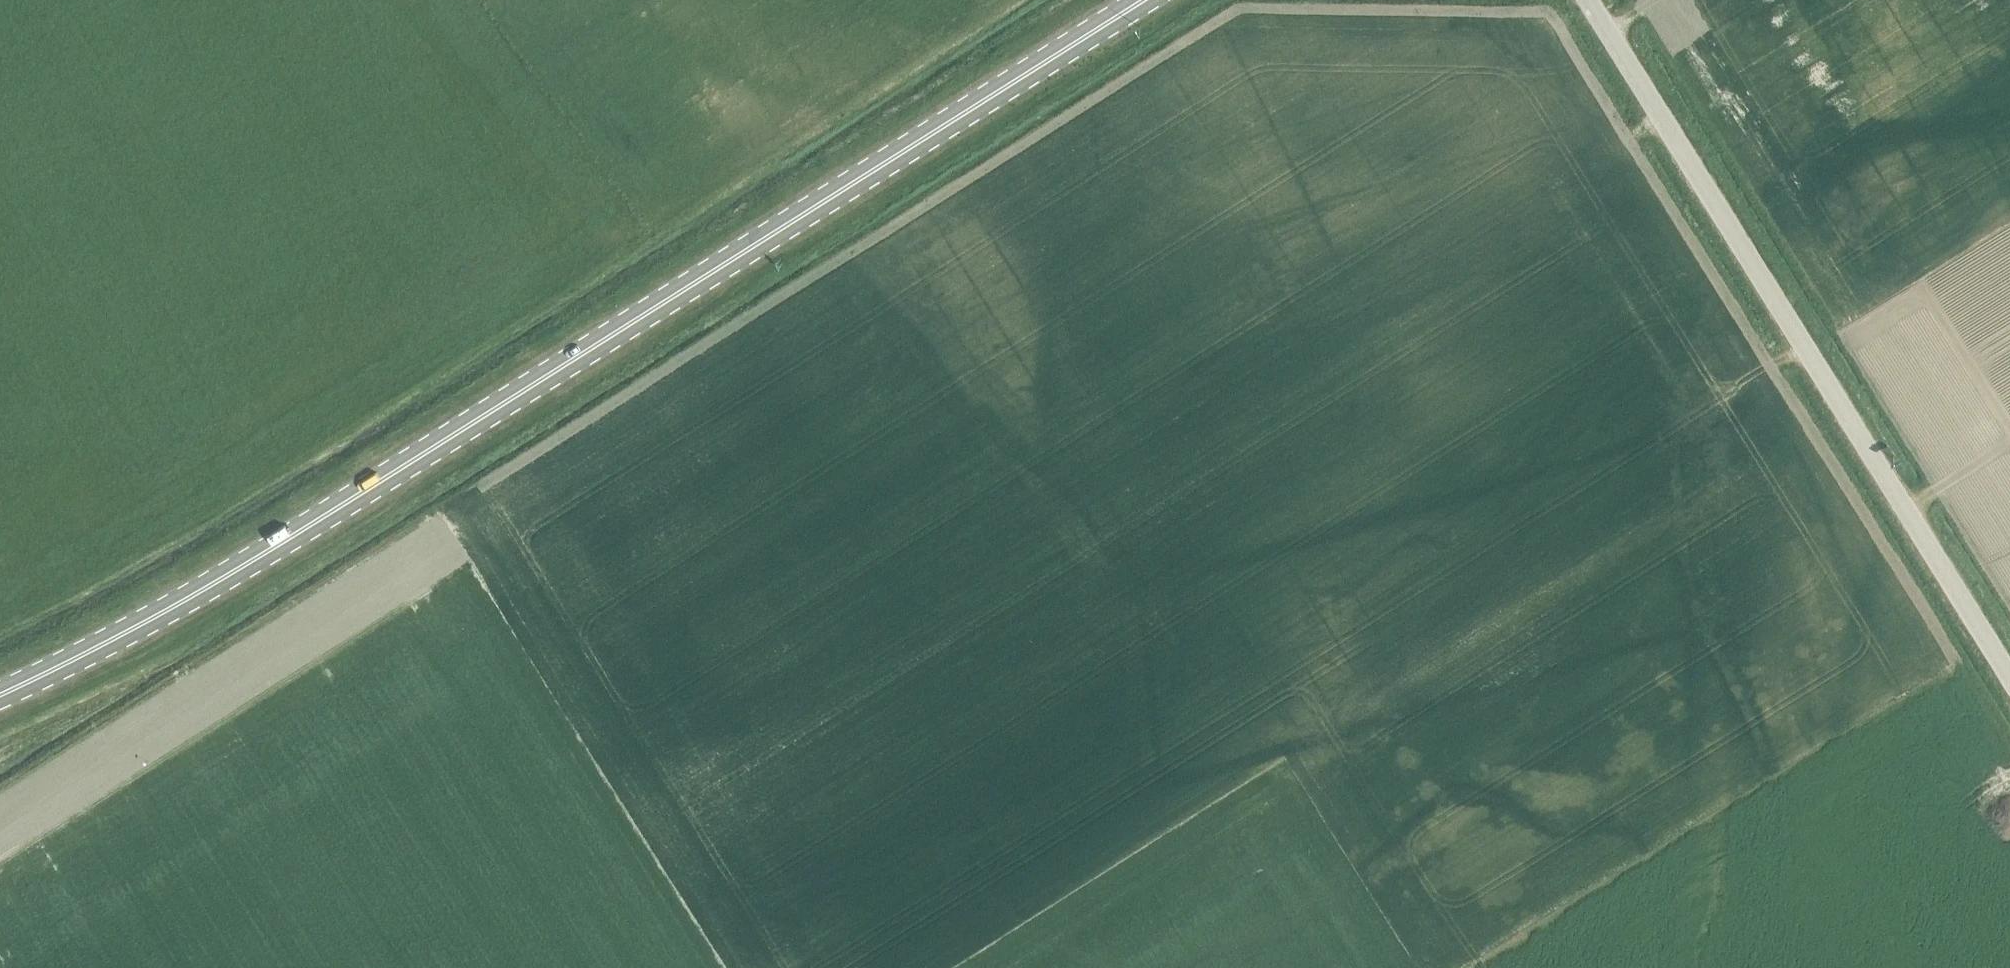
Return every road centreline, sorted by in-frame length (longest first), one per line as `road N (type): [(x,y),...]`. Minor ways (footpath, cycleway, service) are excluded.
road 1 (secondary): [(0,692),(209,586),(1139,0)]
road 2 (unclassified): [(2009,676),(1589,0)]

